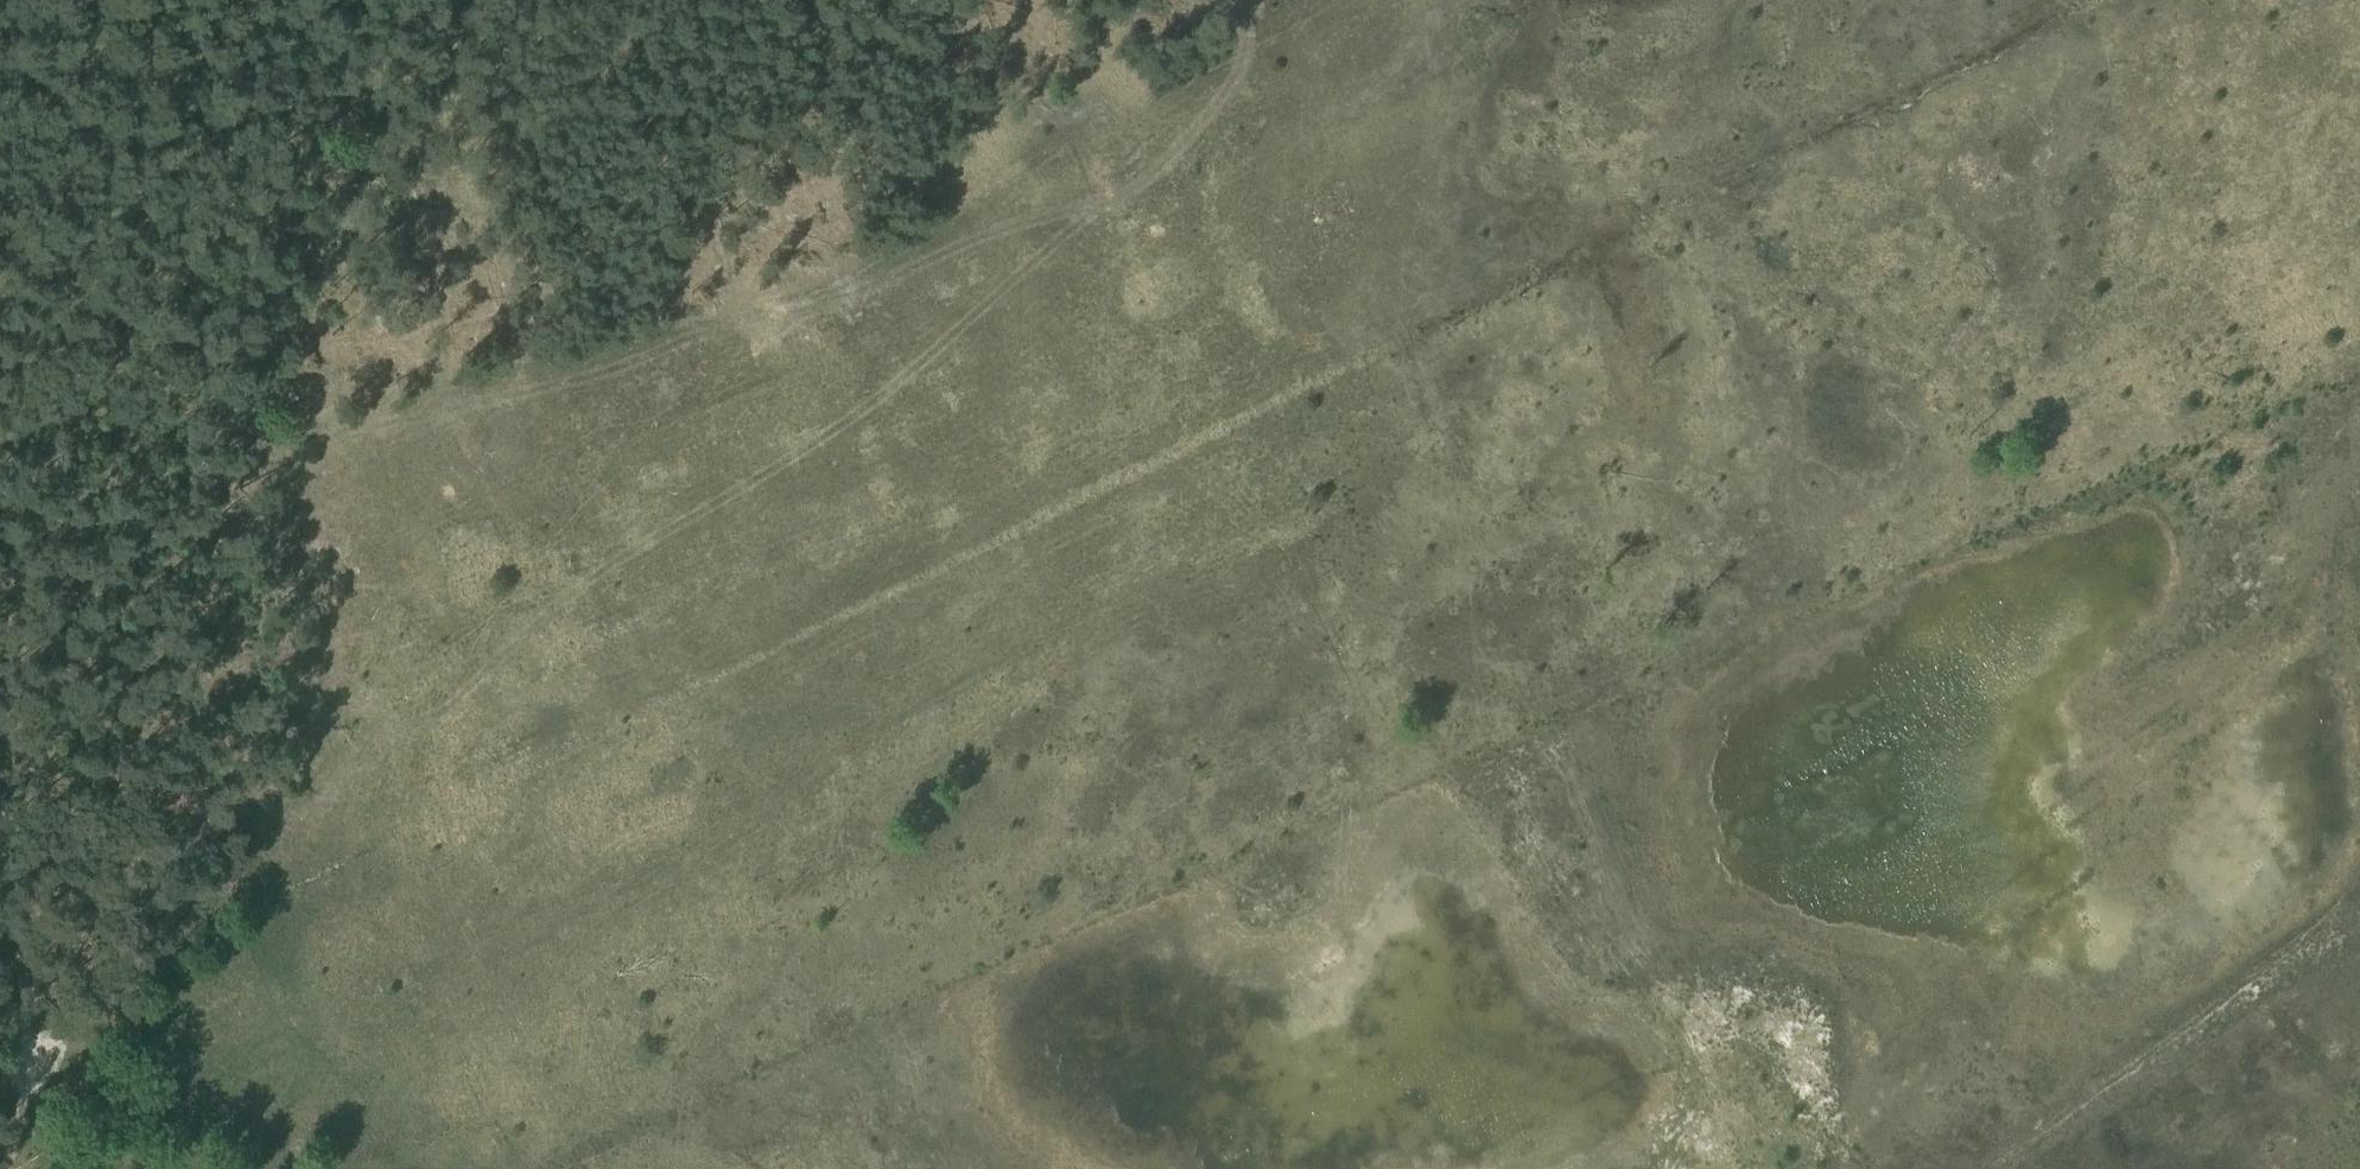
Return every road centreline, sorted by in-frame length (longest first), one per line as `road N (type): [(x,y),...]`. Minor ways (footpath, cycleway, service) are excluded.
road 1 (track): [(5,1168),(28,1038),(0,804)]

